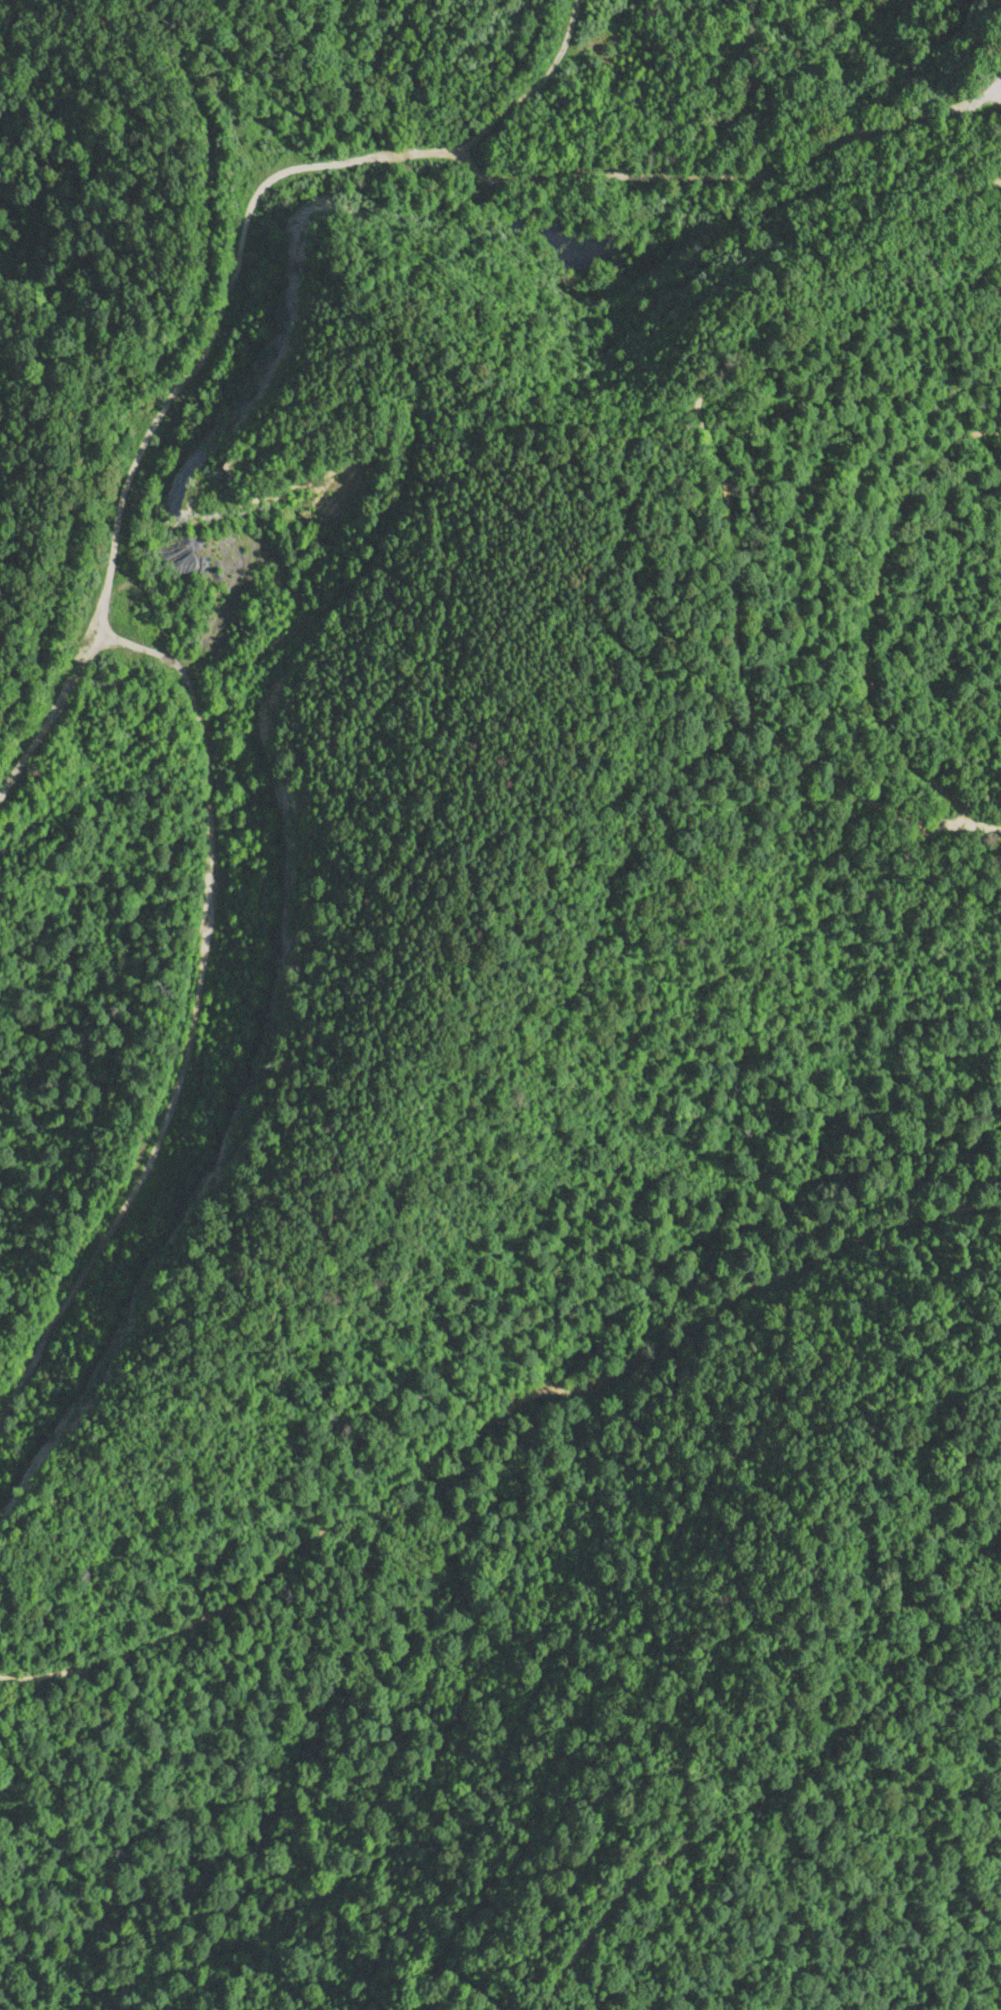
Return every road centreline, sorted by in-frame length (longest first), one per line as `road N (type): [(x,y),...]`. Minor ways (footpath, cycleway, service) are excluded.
road 1 (residential): [(683,2009),(777,1840)]

